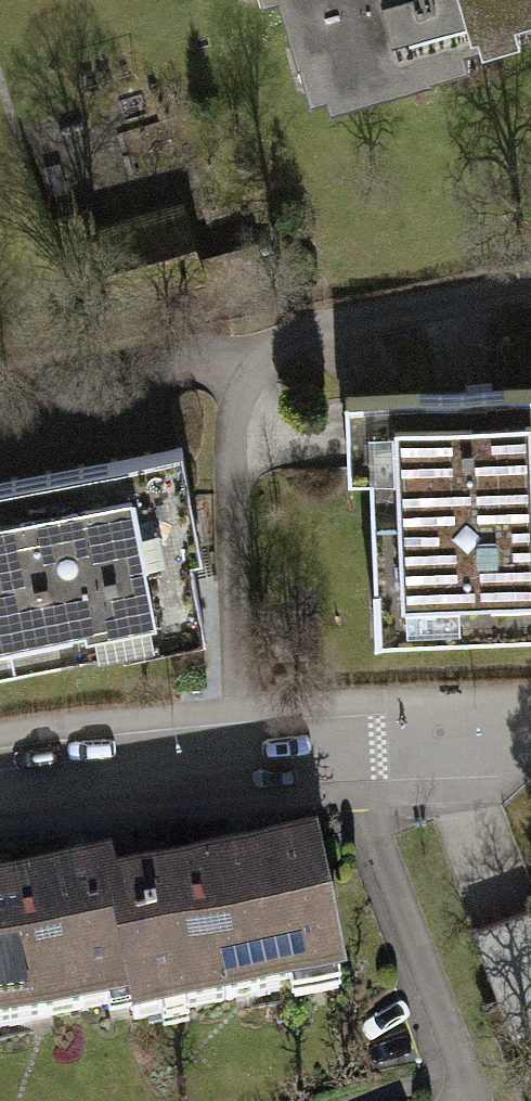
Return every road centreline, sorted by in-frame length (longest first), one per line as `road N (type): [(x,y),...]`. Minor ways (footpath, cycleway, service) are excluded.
road 1 (residential): [(0,787),(239,752),(455,743),(530,725)]

